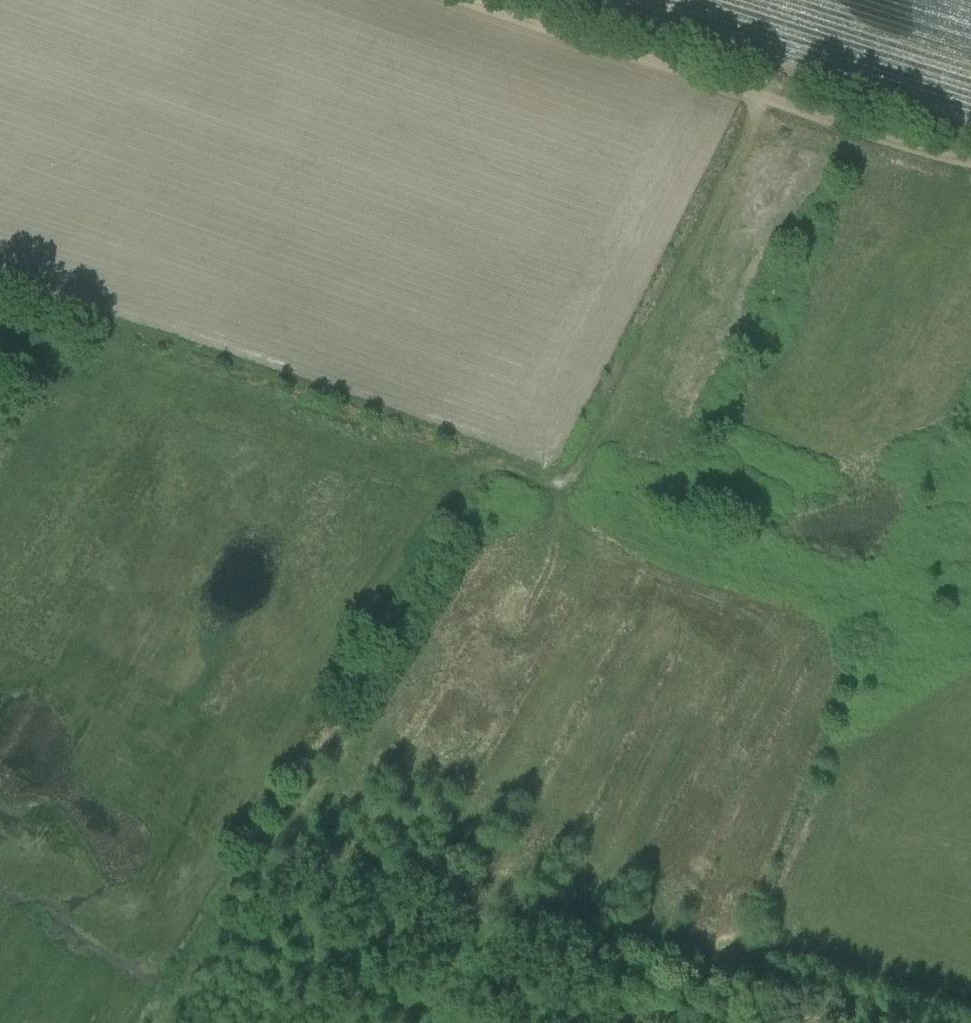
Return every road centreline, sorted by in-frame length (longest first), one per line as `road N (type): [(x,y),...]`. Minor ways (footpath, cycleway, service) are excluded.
road 1 (track): [(154,1022),(435,559),(483,463),(456,443),(0,293)]
road 2 (track): [(970,158),(474,0)]

